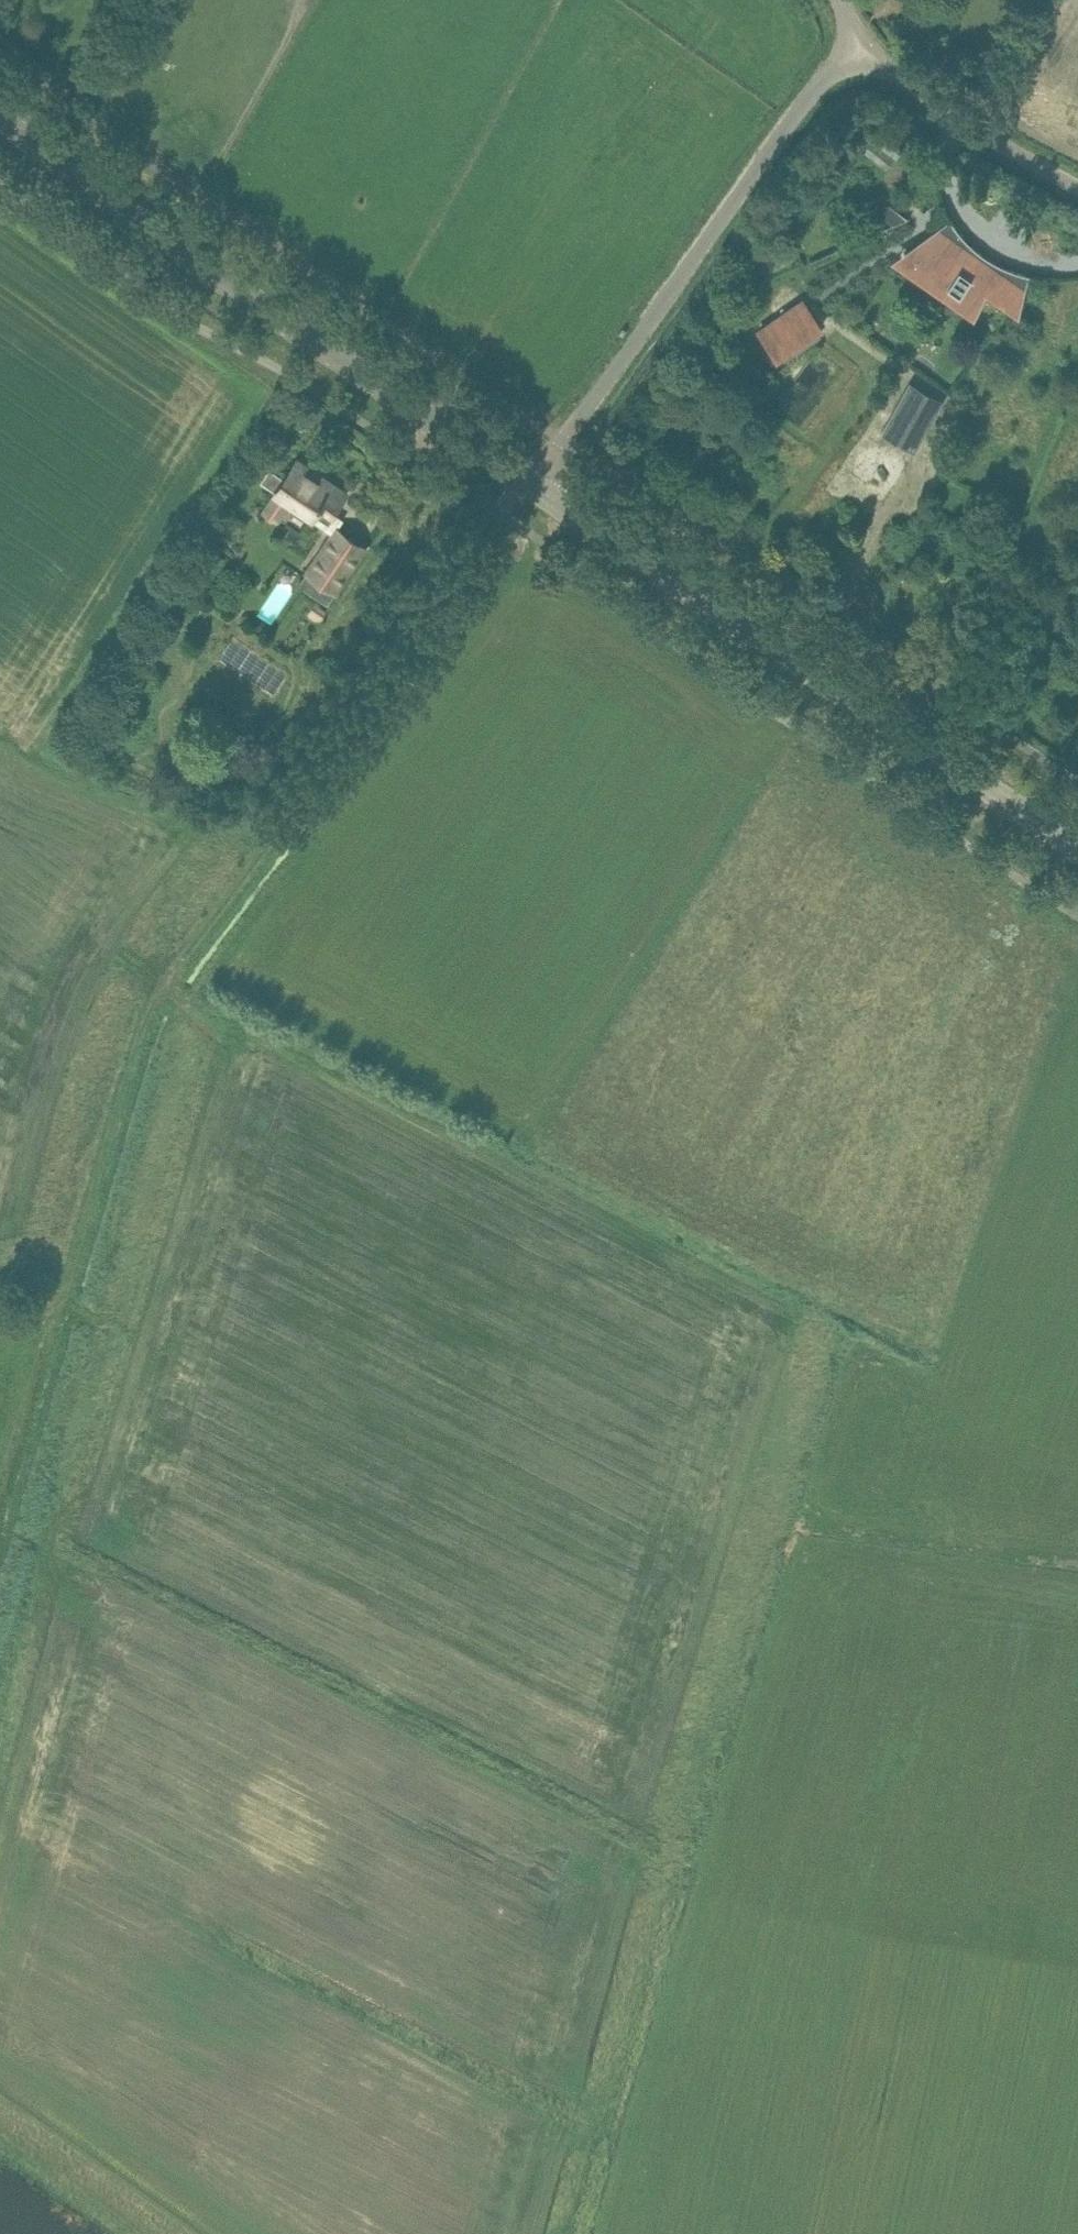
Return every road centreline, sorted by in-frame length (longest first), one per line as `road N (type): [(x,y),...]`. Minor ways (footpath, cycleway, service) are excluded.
road 1 (track): [(498,516),(183,965),(115,1109),(54,1308),(0,1316)]
road 2 (secondary): [(1077,845),(522,485)]
road 3 (secondary): [(522,485),(0,114)]
road 4 (unclassified): [(522,485),(737,181),(852,37)]
road 5 (unclassified): [(1077,190),(947,118),(852,37)]

